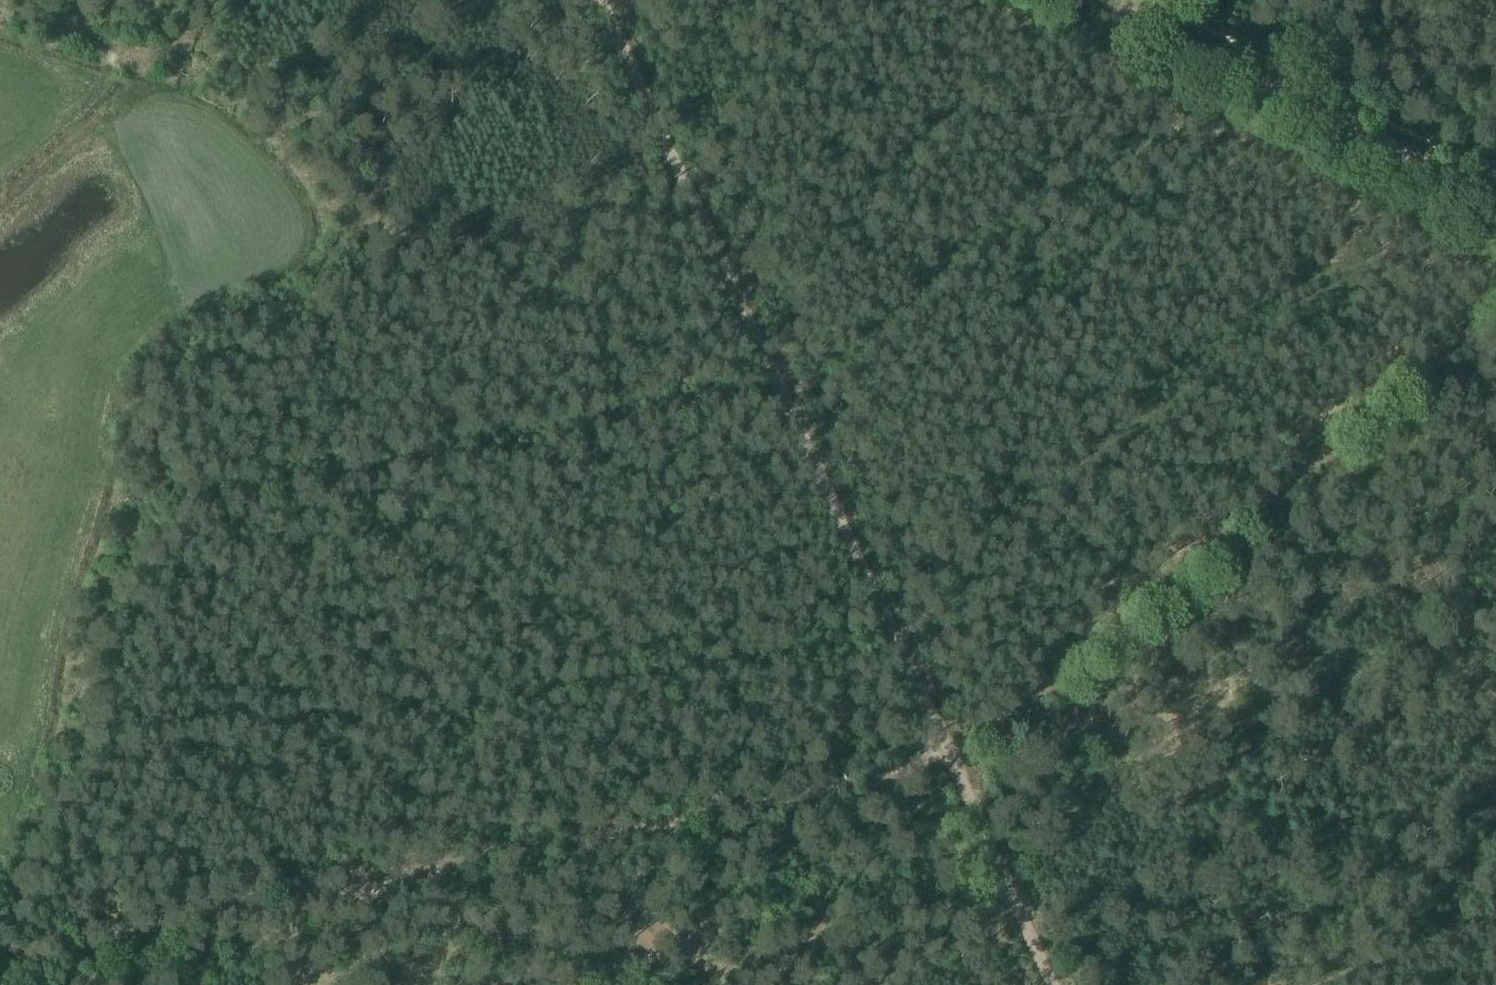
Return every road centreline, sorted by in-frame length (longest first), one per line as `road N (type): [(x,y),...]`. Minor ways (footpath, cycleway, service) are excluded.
road 1 (track): [(937,744),(116,928),(20,953),(0,969)]
road 2 (track): [(937,744),(600,0)]
road 3 (track): [(1107,0),(1495,203)]
road 4 (track): [(1047,984),(937,744)]

